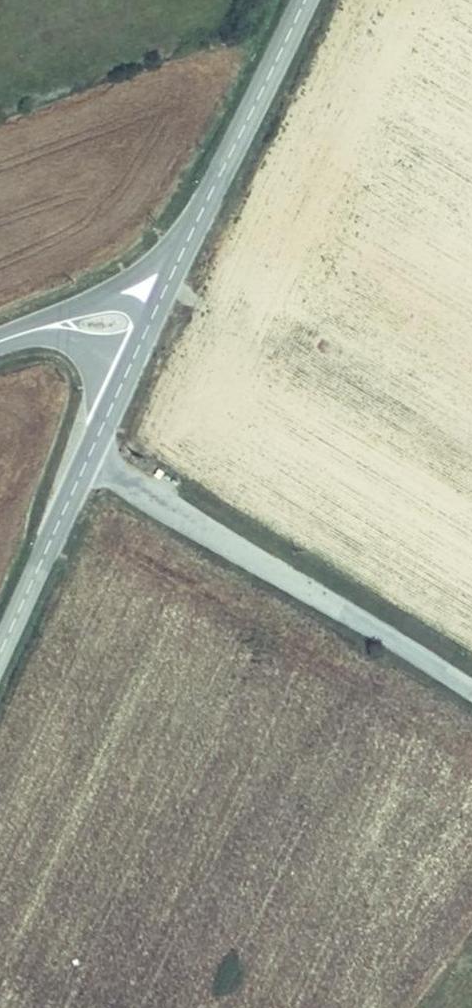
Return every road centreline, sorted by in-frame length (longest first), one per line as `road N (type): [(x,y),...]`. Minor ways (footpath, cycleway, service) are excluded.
road 1 (track): [(471,474),(165,288)]
road 2 (tertiary): [(165,288),(302,0)]
road 3 (tertiary): [(0,654),(128,370)]
road 4 (tertiary): [(165,288),(85,305),(31,331)]

